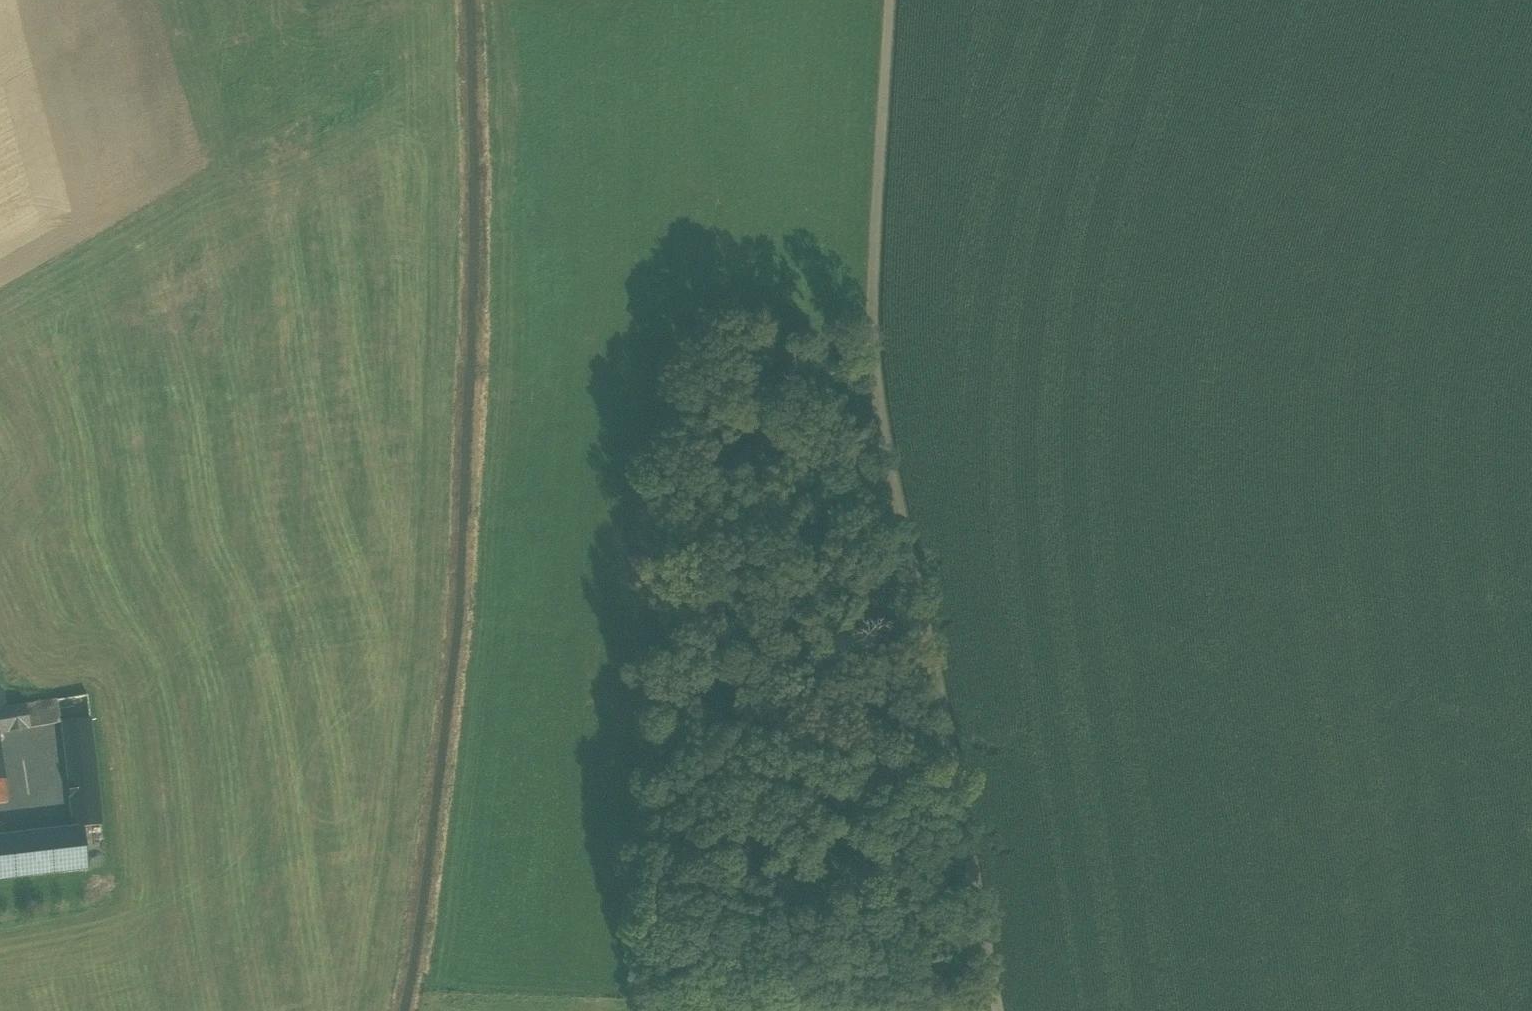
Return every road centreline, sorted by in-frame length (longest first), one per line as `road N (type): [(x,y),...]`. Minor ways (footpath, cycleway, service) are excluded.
road 1 (unclassified): [(996,1010),(935,668),(882,433),(871,331),(888,0)]

